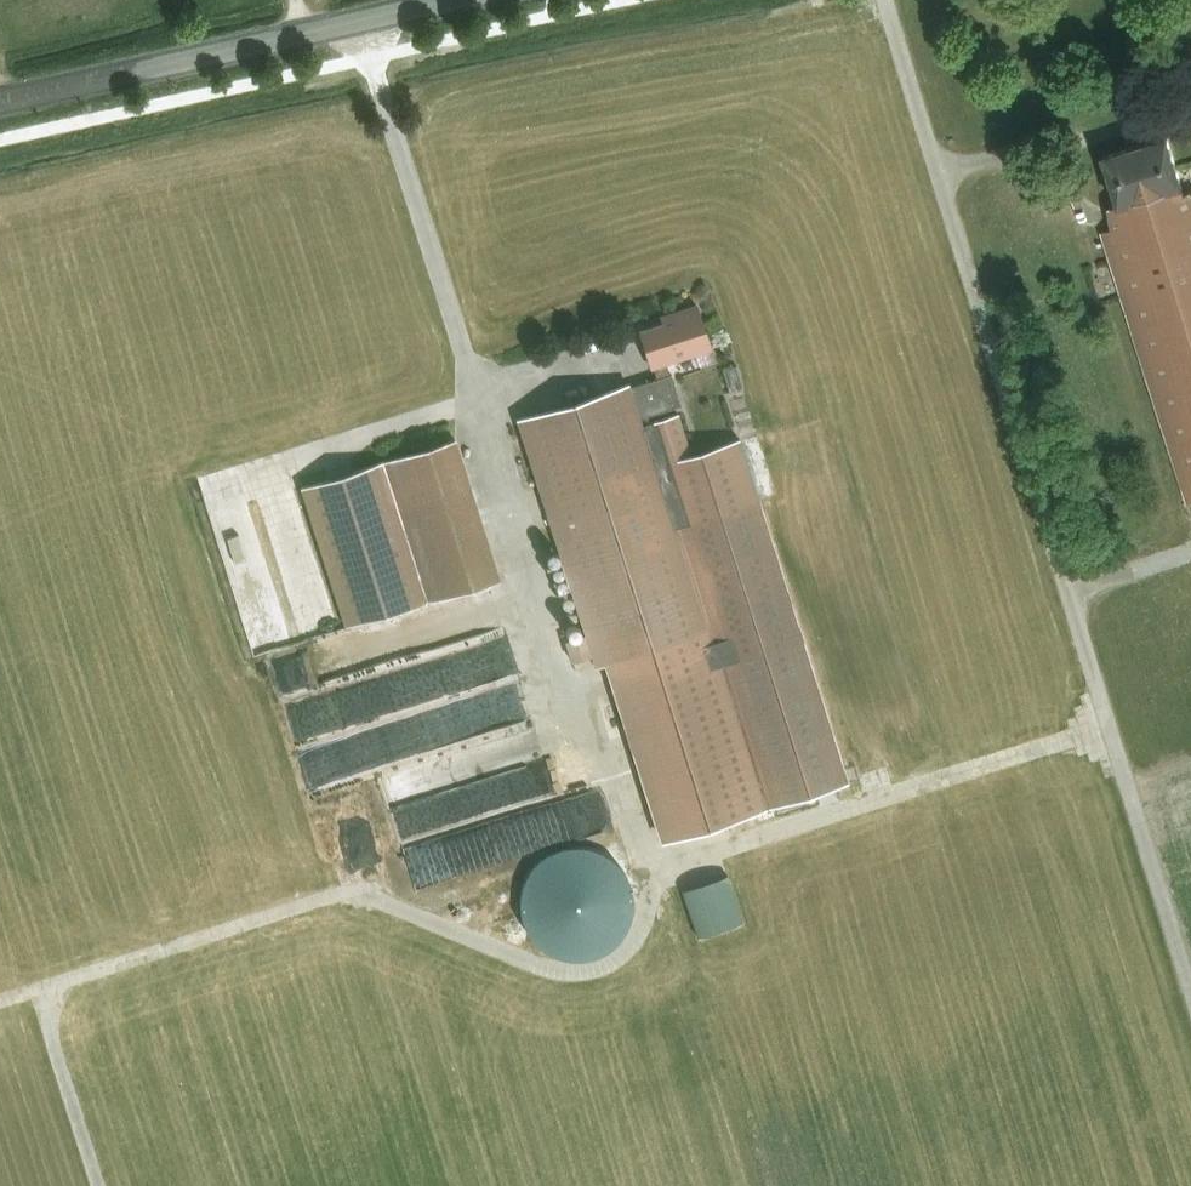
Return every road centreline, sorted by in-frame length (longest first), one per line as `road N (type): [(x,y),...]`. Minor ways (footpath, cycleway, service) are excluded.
road 1 (unclassified): [(1190,982),(886,0)]
road 2 (secondary): [(0,102),(453,0)]

